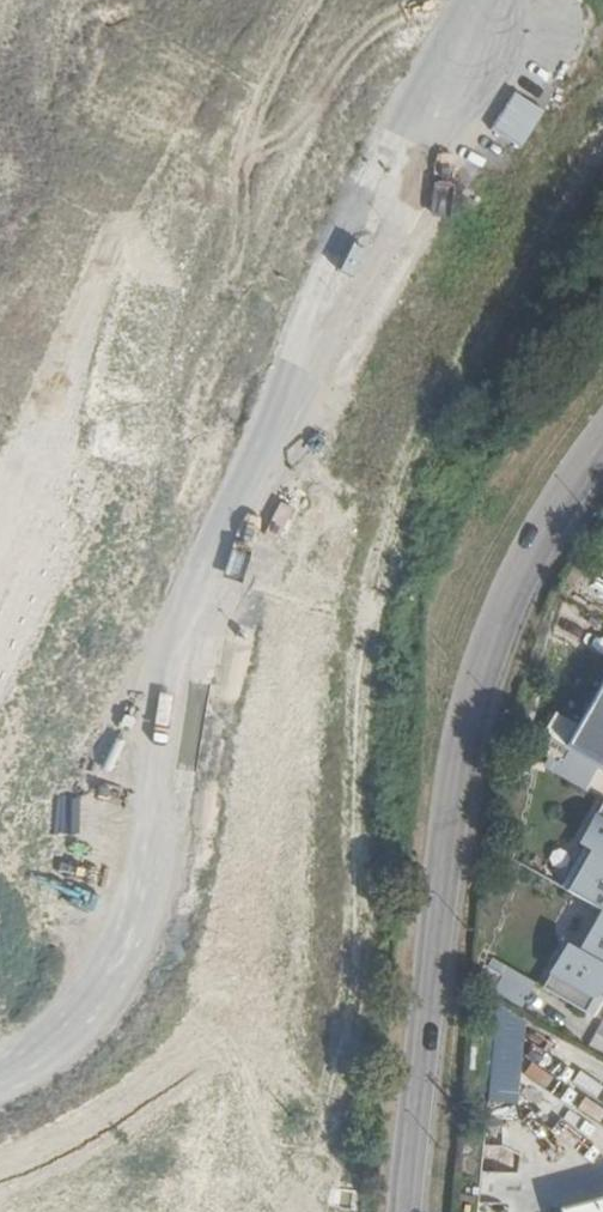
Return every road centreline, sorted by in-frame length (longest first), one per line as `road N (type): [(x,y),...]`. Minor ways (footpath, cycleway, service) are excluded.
road 1 (track): [(161,1211),(113,1165),(100,1140),(88,946),(166,515),(143,461),(118,455),(61,482),(15,459),(0,409)]
road 2 (tertiary): [(602,441),(537,543),(467,723),(406,1211)]
road 3 (track): [(64,0),(48,217),(29,271),(0,293)]

